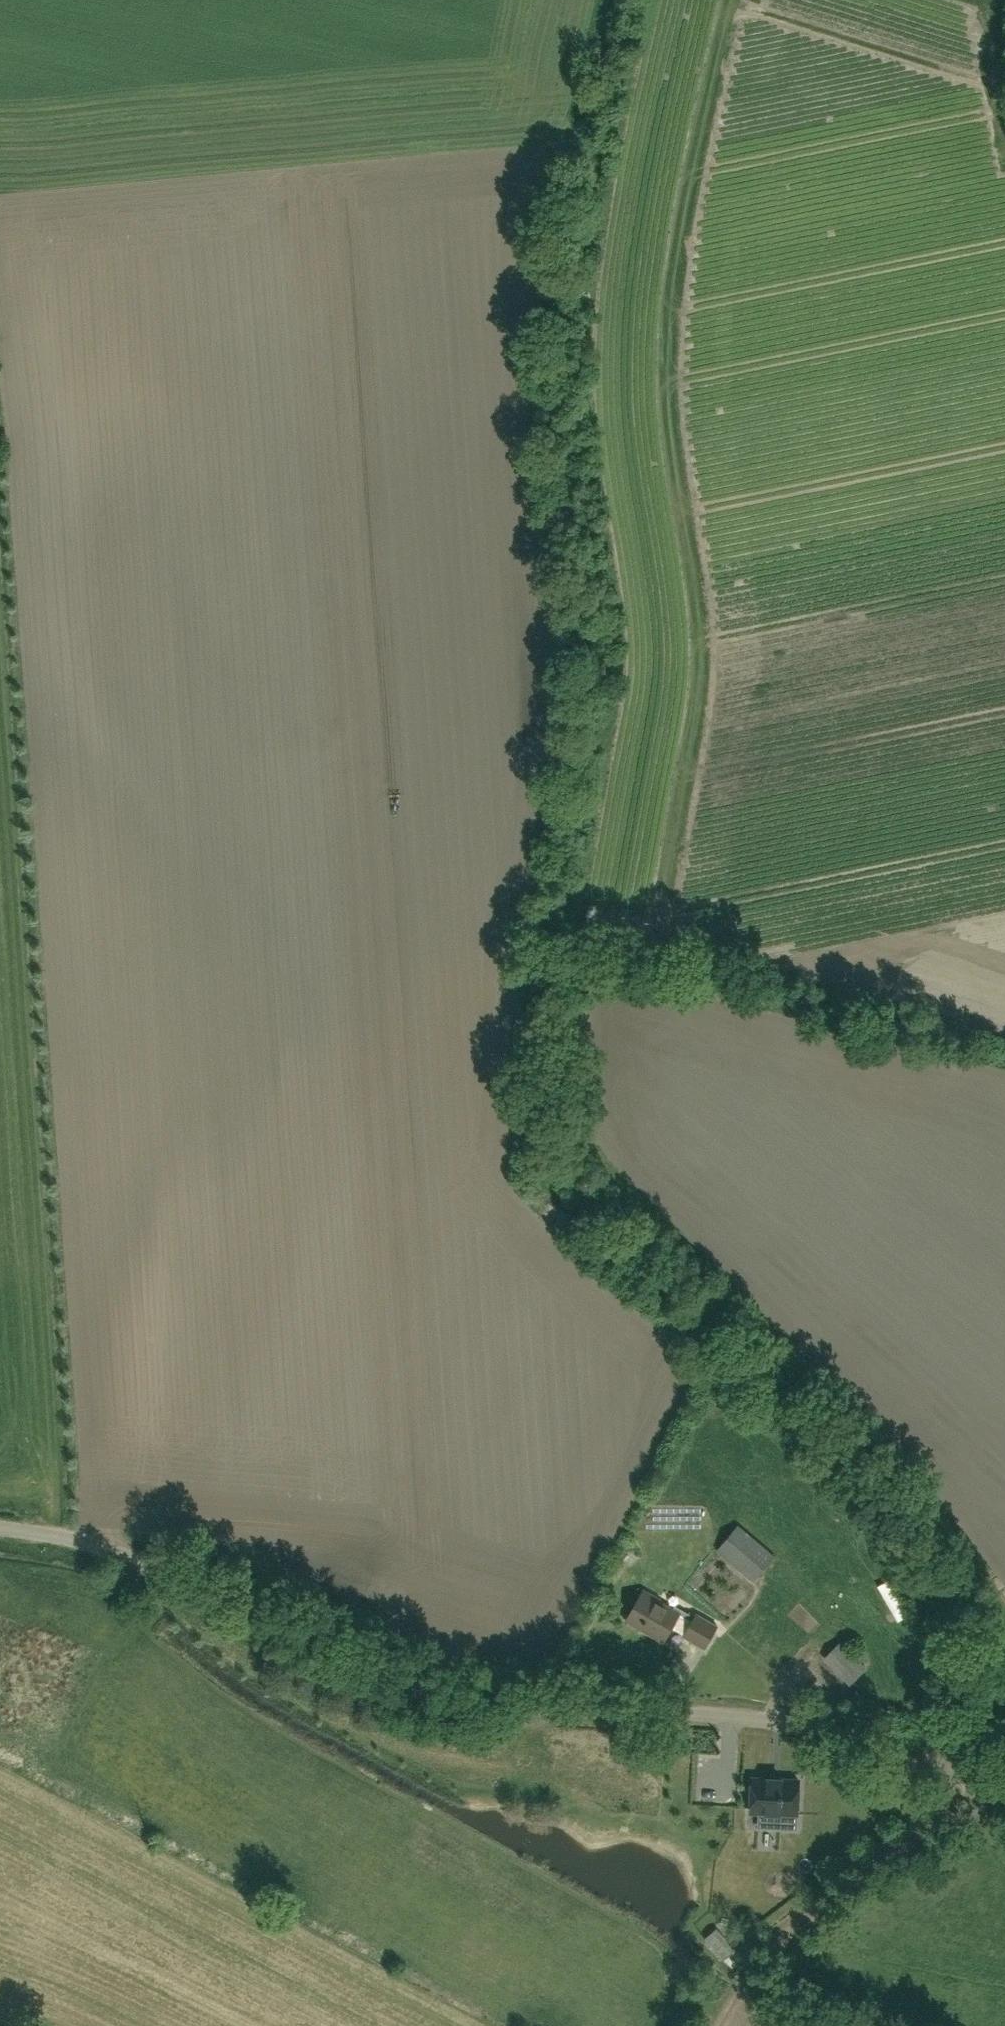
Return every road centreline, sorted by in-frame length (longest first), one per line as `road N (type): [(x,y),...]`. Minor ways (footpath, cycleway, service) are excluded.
road 1 (unclassified): [(1004,1789),(821,1729),(487,1703),(401,1688),(309,1653),(133,1557),(0,1528)]
road 2 (track): [(969,1776),(940,1811),(769,1951),(716,2025)]

